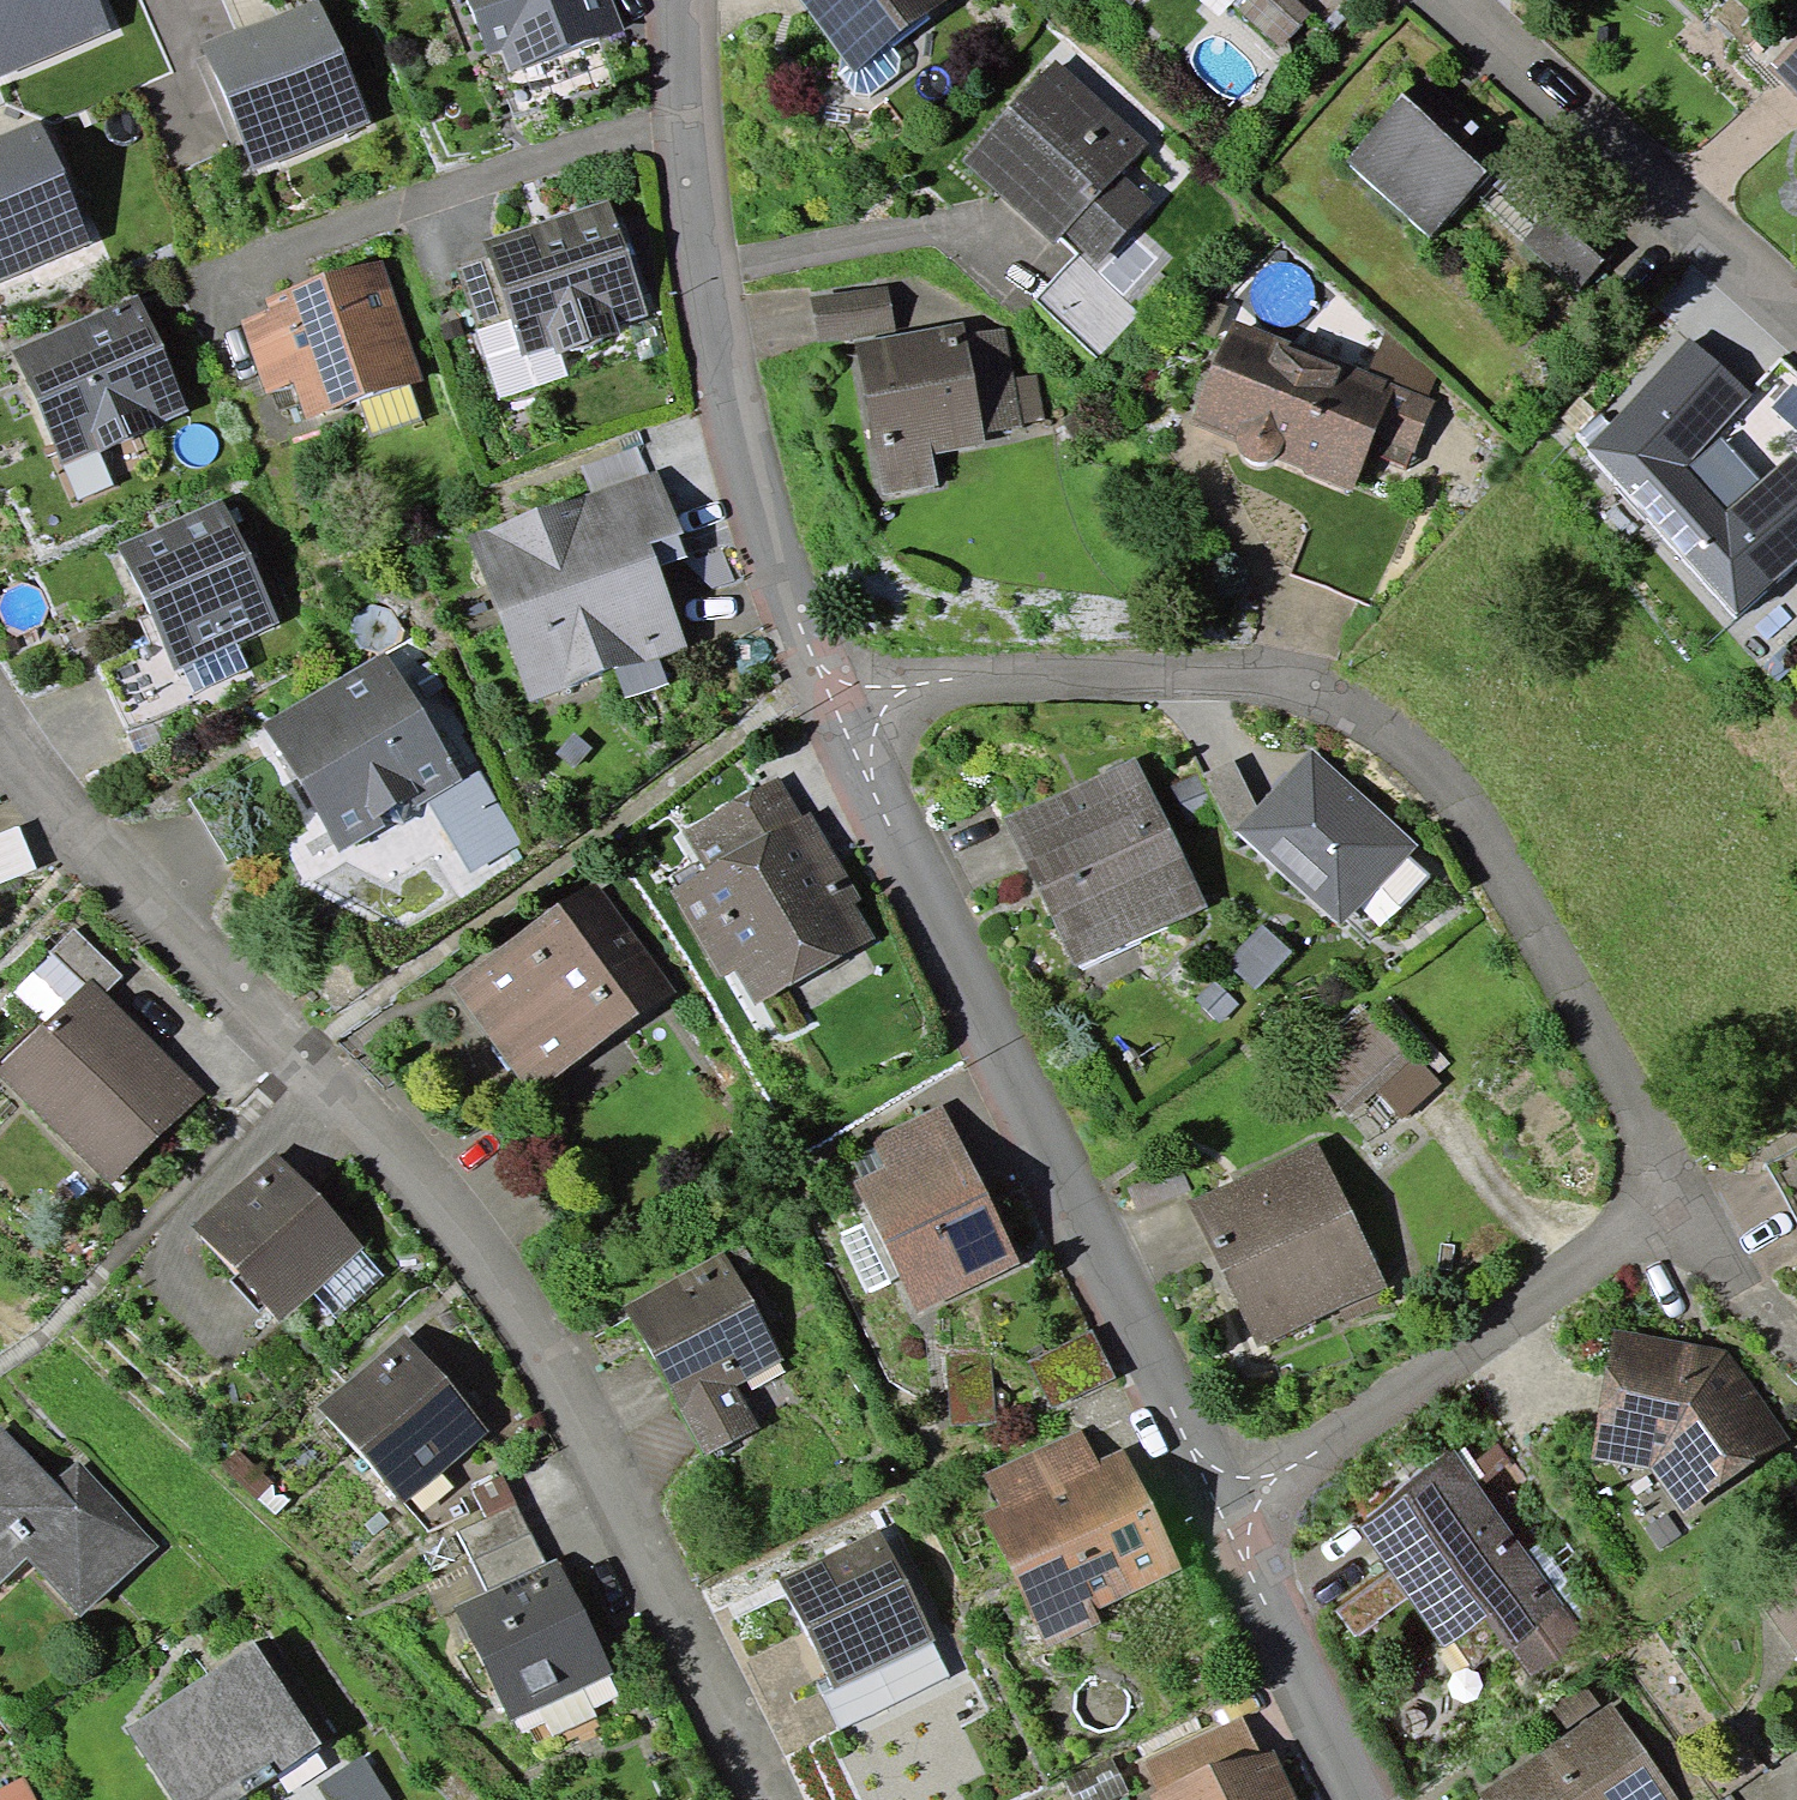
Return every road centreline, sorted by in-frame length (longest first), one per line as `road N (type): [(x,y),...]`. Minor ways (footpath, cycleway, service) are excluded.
road 1 (residential): [(1219,1509),(1429,1379),(1669,1208),(1640,1110),(1450,791),(1403,744),(1330,697),(1254,678),(1003,678),(901,690),(836,710)]
road 2 (residential): [(771,1799),(564,1388),(423,1189),(0,721)]
road 3 (residential): [(1219,1509),(836,710)]
road 4 (residential): [(836,710),(759,514),(728,391),(697,187),(688,0)]
road 5 (residential): [(1449,0),(1796,322)]
road 6 (residential): [(1356,1799),(1219,1509)]

